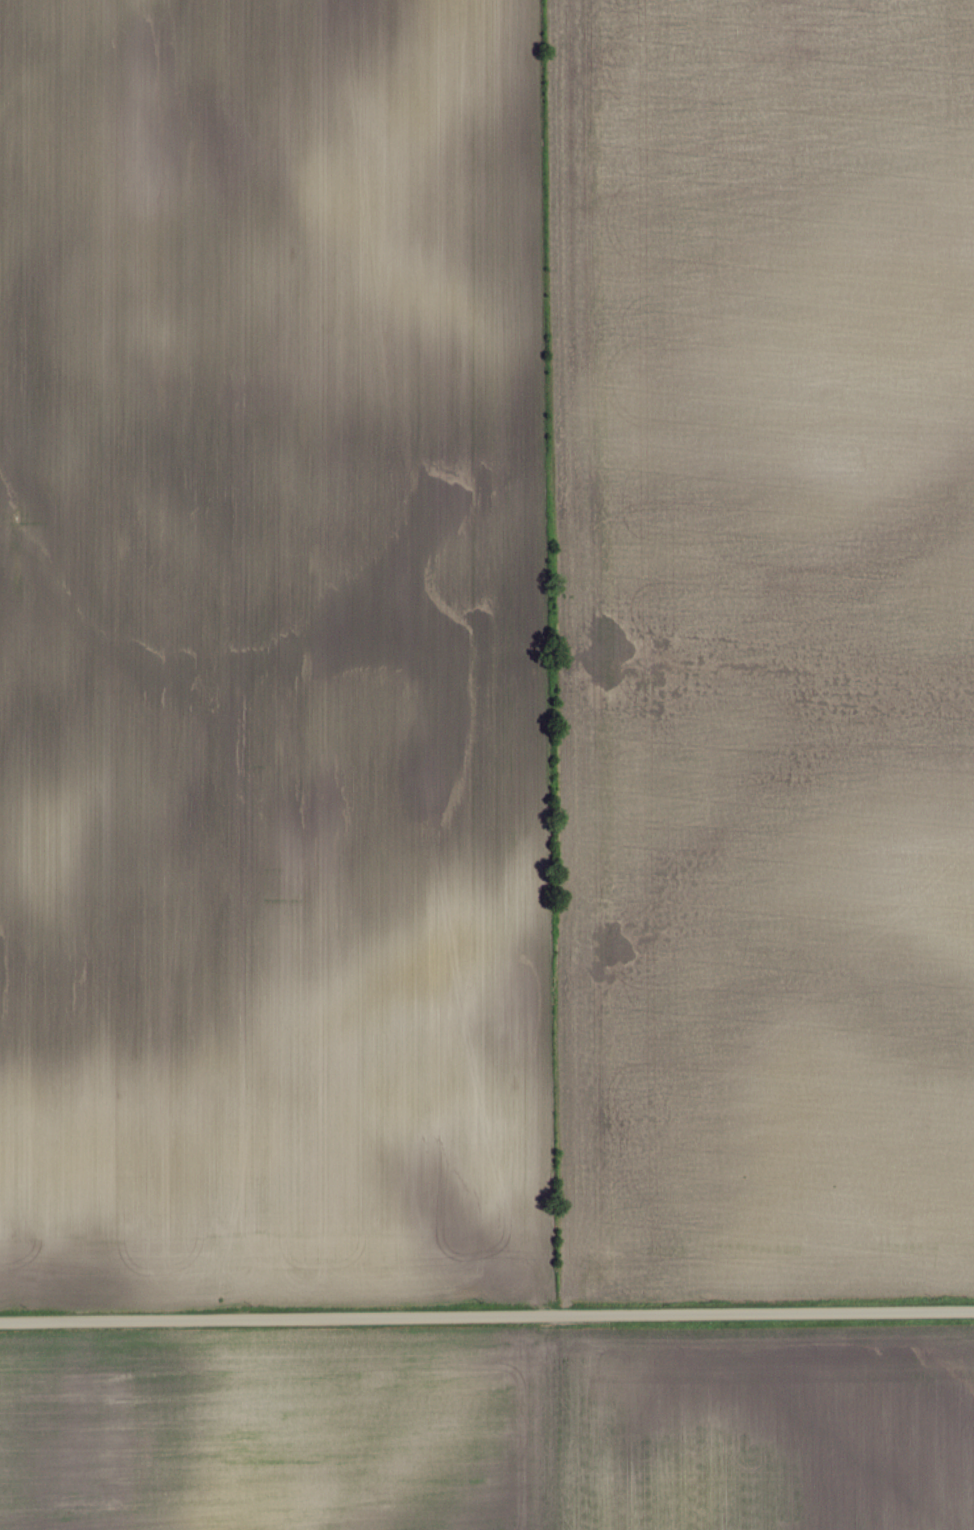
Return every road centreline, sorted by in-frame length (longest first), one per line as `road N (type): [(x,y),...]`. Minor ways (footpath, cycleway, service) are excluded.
road 1 (residential): [(0,1328),(973,1316)]

